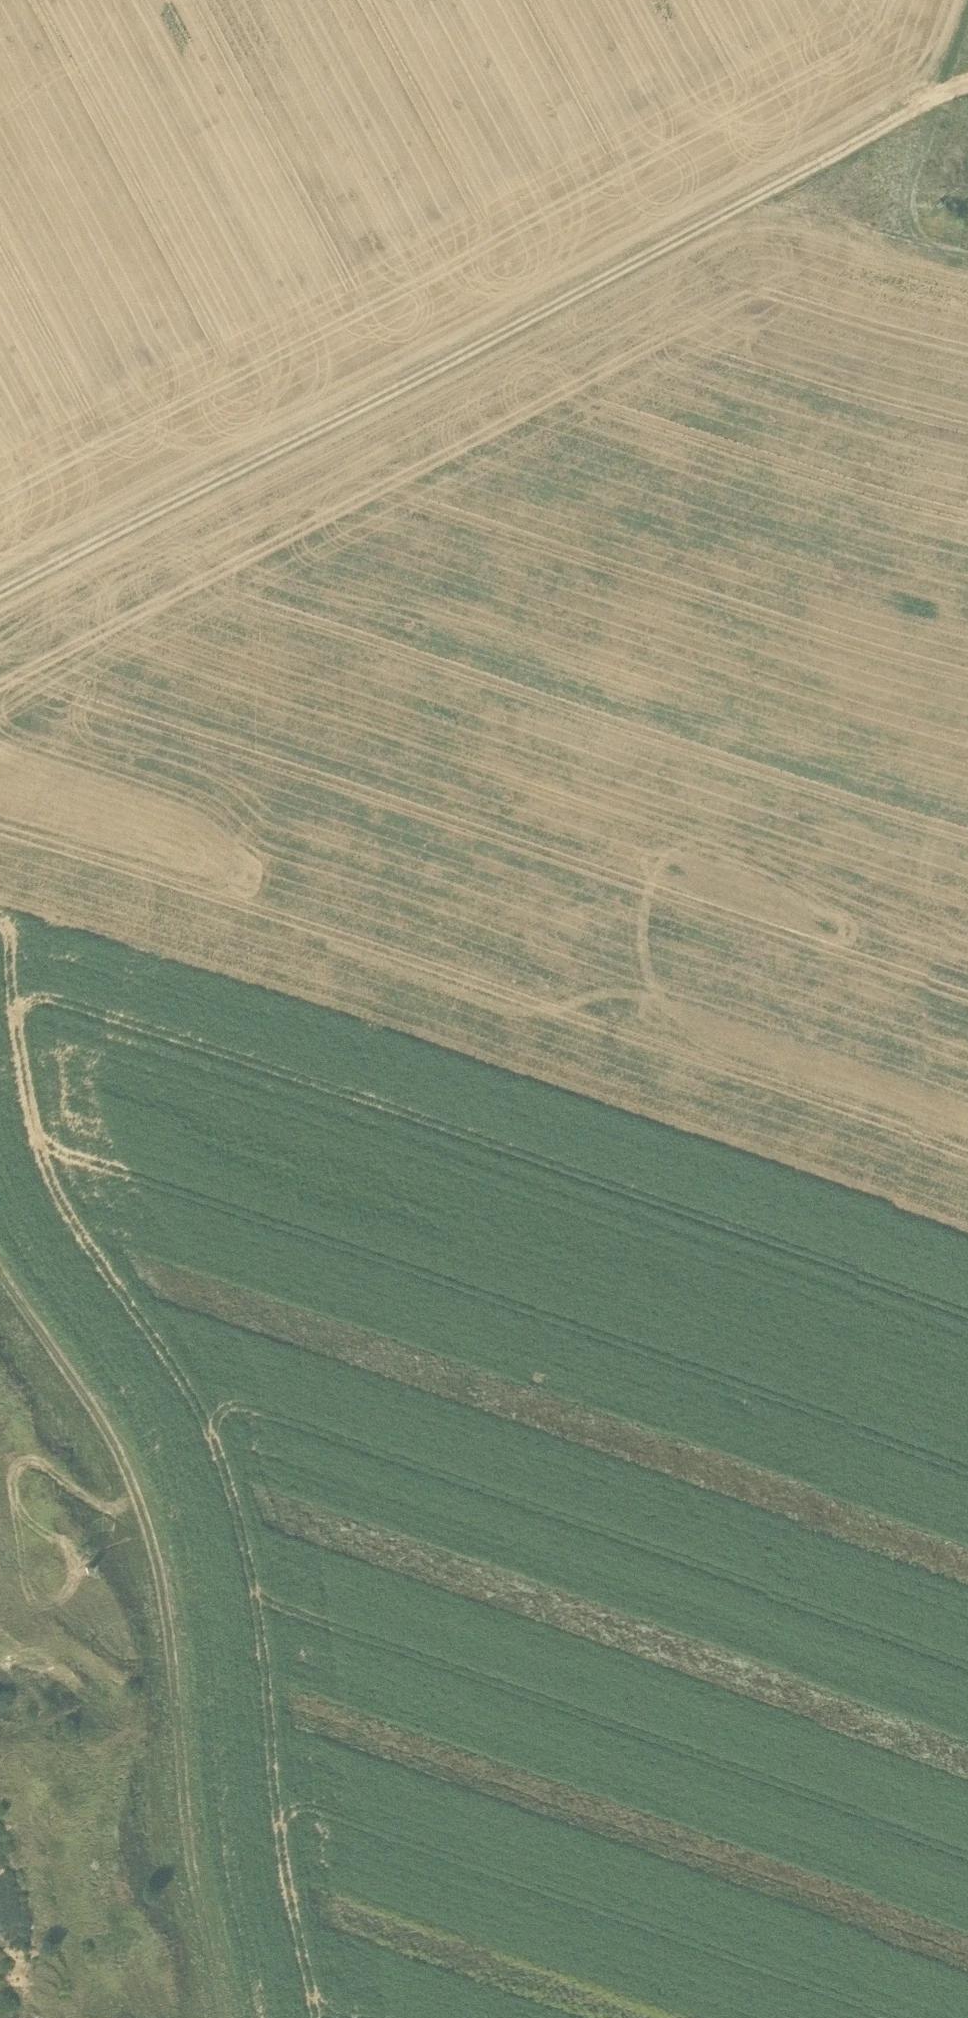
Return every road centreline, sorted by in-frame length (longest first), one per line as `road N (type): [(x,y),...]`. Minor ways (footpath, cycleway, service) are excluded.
road 1 (track): [(0,555),(927,111)]

